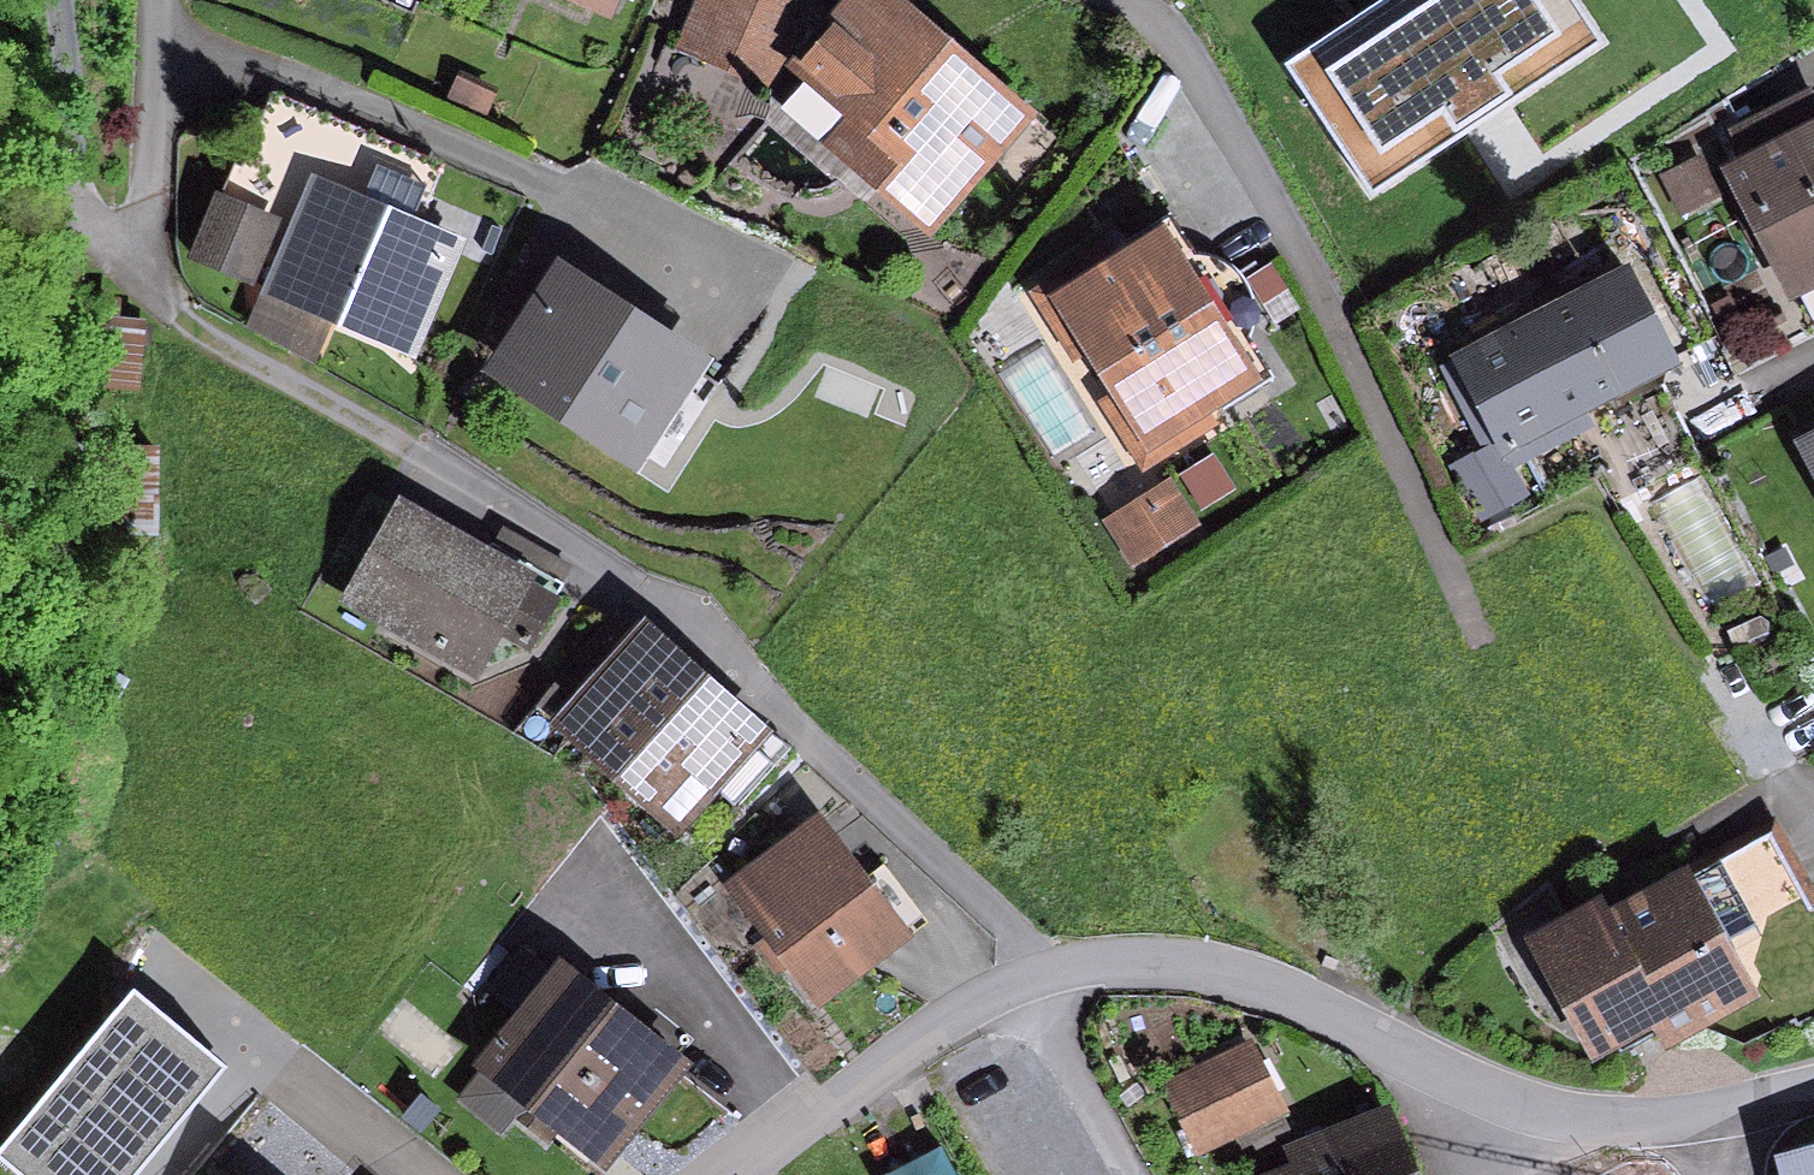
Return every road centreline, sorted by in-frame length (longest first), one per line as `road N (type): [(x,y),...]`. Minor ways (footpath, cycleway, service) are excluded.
road 1 (track): [(1058,979),(689,623),(398,461),(120,266),(52,83),(33,0)]
road 2 (residential): [(734,1174),(955,1014),(1111,960),(1203,964),(1285,987),(1427,1065),(1539,1109),(1663,1119),(1813,1078)]
road 3 (residential): [(1122,0),(1150,12),(1295,255),(1483,642)]
road 4 (residential): [(144,0),(120,266)]

